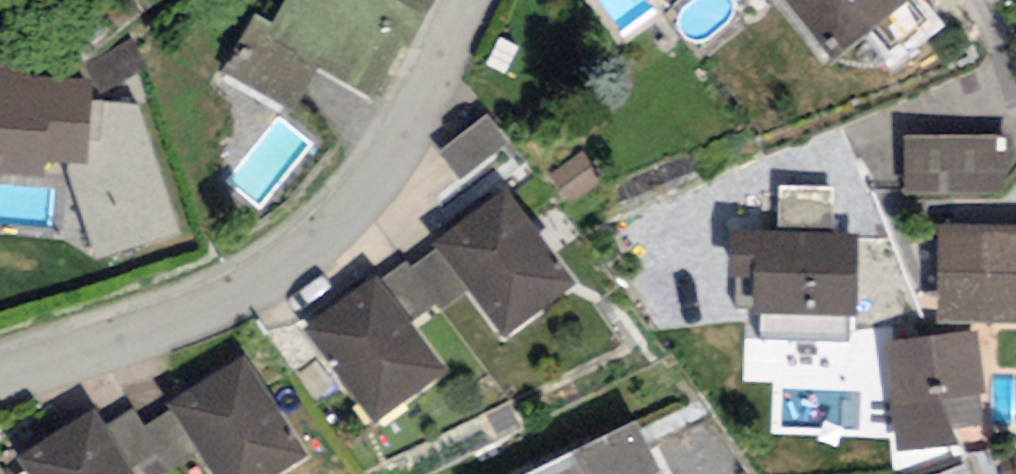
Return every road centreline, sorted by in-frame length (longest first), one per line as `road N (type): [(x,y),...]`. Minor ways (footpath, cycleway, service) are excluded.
road 1 (residential): [(480,0),(374,198),(319,253),(0,376)]

